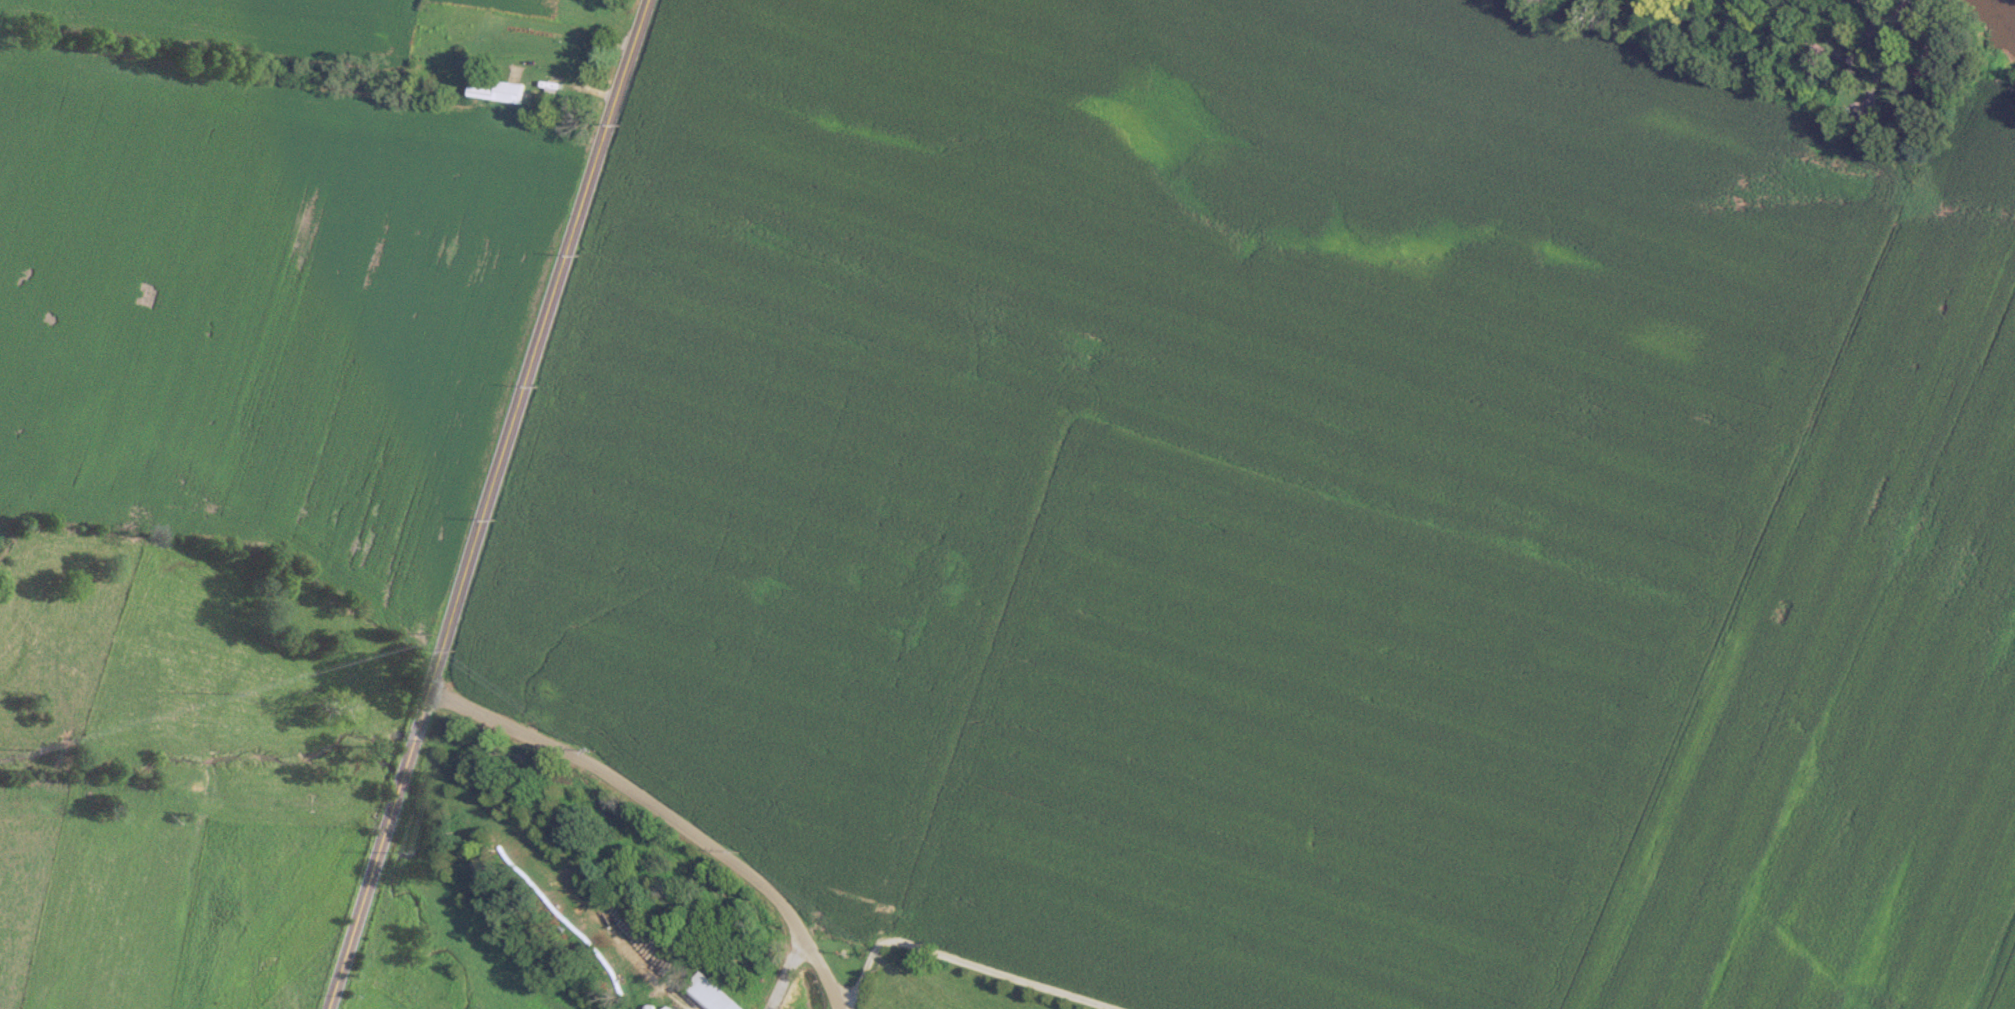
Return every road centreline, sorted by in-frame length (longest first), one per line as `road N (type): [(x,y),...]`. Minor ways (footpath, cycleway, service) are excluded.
road 1 (residential): [(323,1008),(645,0)]
road 2 (residential): [(817,956),(751,874),(643,795),(427,689)]
road 3 (residential): [(1863,0),(1870,30),(1864,54),(1850,60),(1791,28),(1802,0)]

